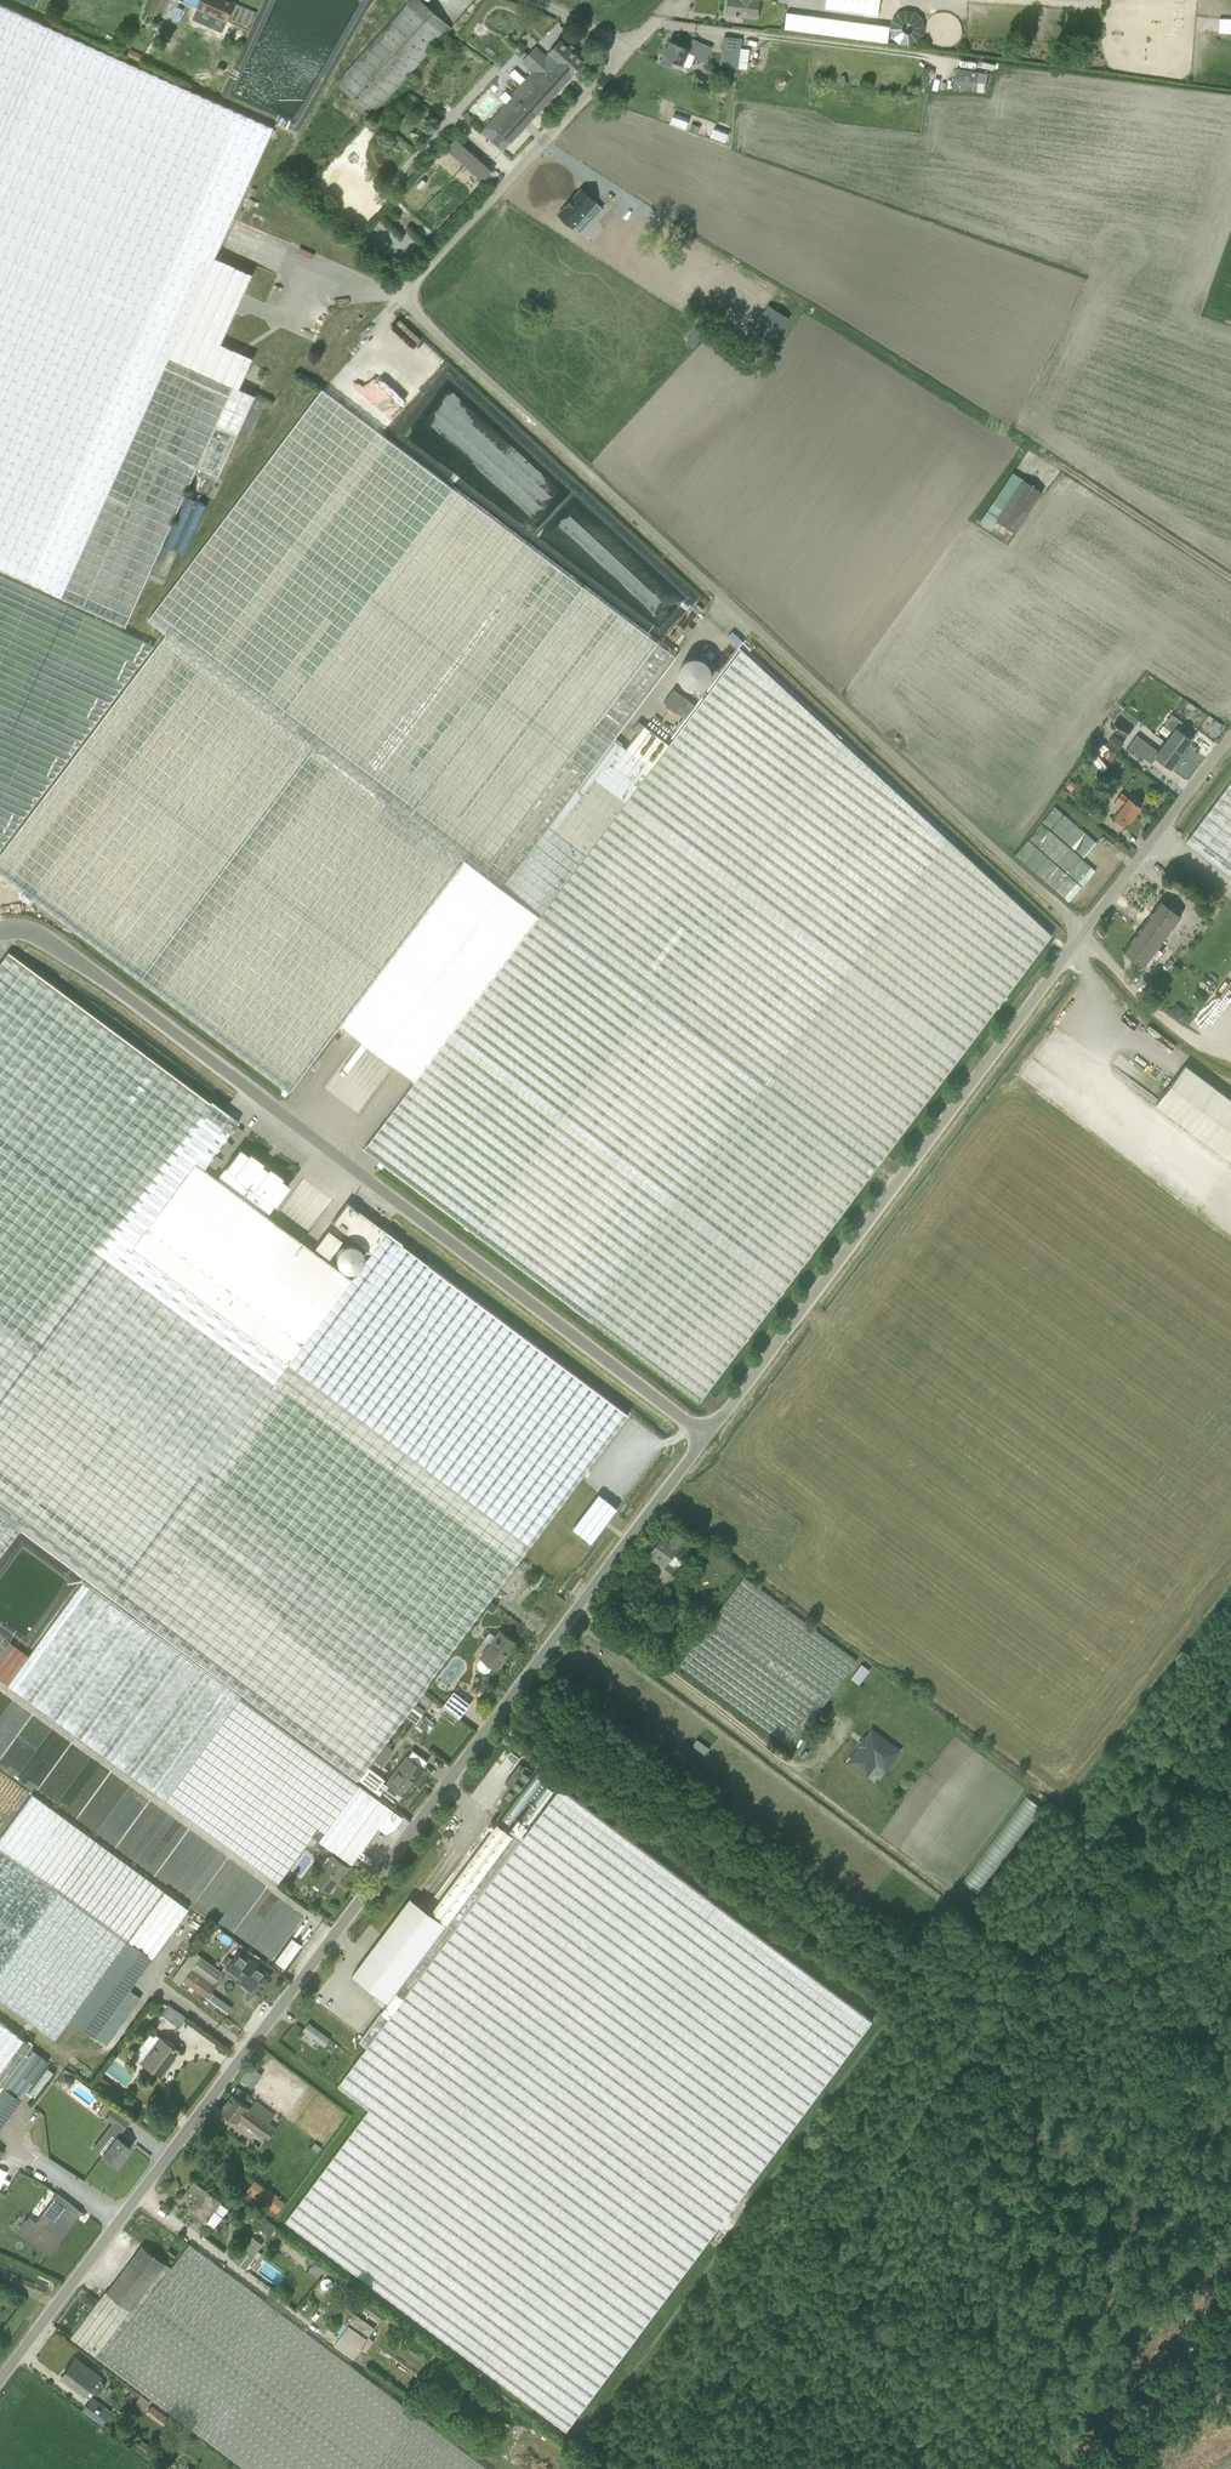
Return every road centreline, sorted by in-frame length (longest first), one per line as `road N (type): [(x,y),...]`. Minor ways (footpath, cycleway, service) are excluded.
road 1 (unclassified): [(1084,933),(408,298),(626,54),(601,32),(531,0)]
road 2 (unclassified): [(0,2383),(704,1436)]
road 3 (track): [(655,2468),(763,2362),(943,2089),(1230,1710)]
road 4 (unclassified): [(704,1436),(52,941),(28,930),(0,933)]
road 5 (unclassified): [(704,1436),(1084,933)]
road 6 (unclassified): [(1084,933),(1230,737)]
road 7 (track): [(1230,2265),(1106,2421)]
road 8 (track): [(1062,473),(1230,580)]
road 9 (unclassified): [(1230,1062),(1140,1002),(1084,933)]

